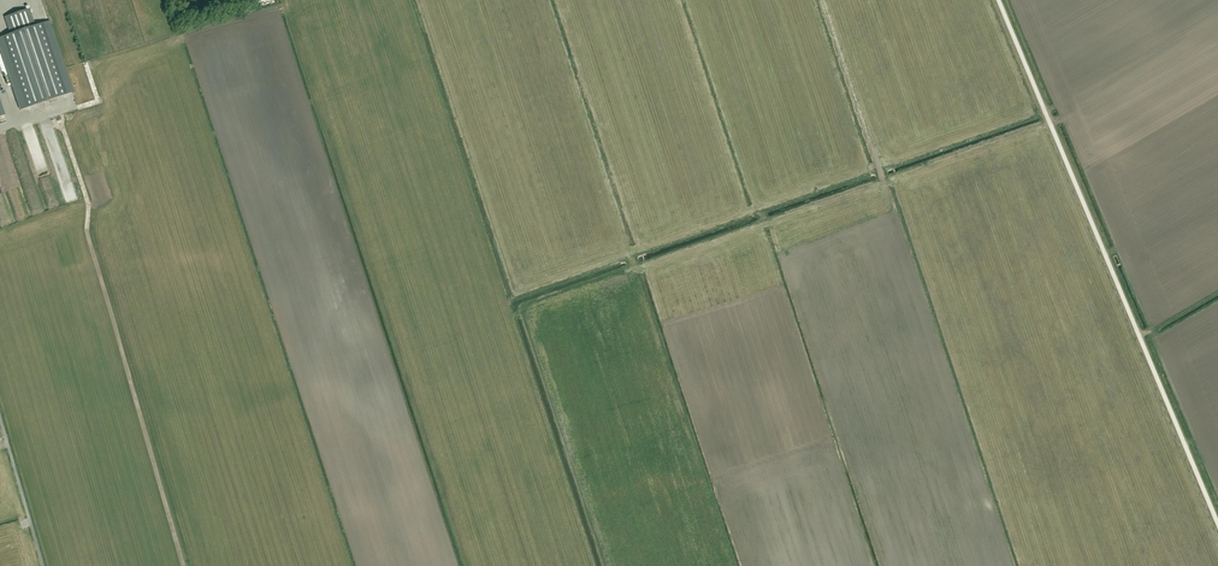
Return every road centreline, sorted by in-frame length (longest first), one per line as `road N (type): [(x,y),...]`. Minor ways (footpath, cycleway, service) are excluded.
road 1 (unclassified): [(1217,522),(999,0)]

